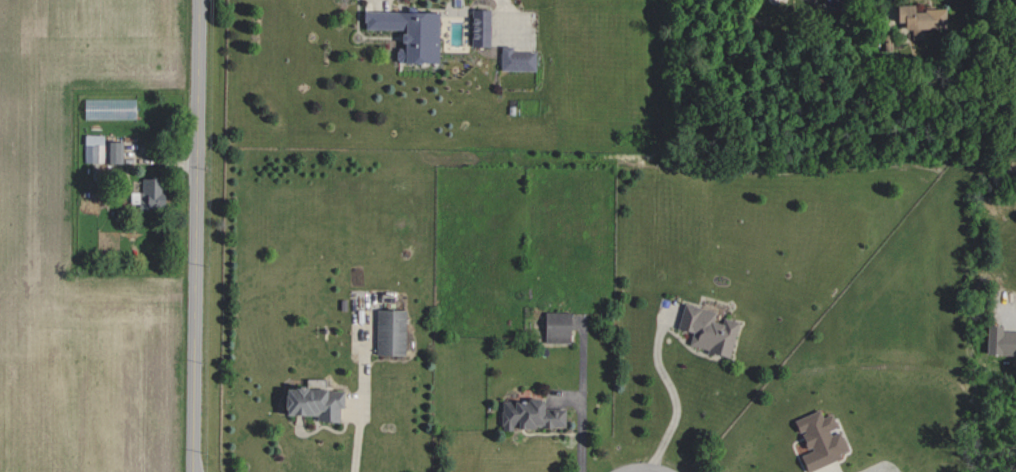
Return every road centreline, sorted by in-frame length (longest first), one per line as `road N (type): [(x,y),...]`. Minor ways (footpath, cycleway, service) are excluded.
road 1 (residential): [(195,471),(200,0)]

